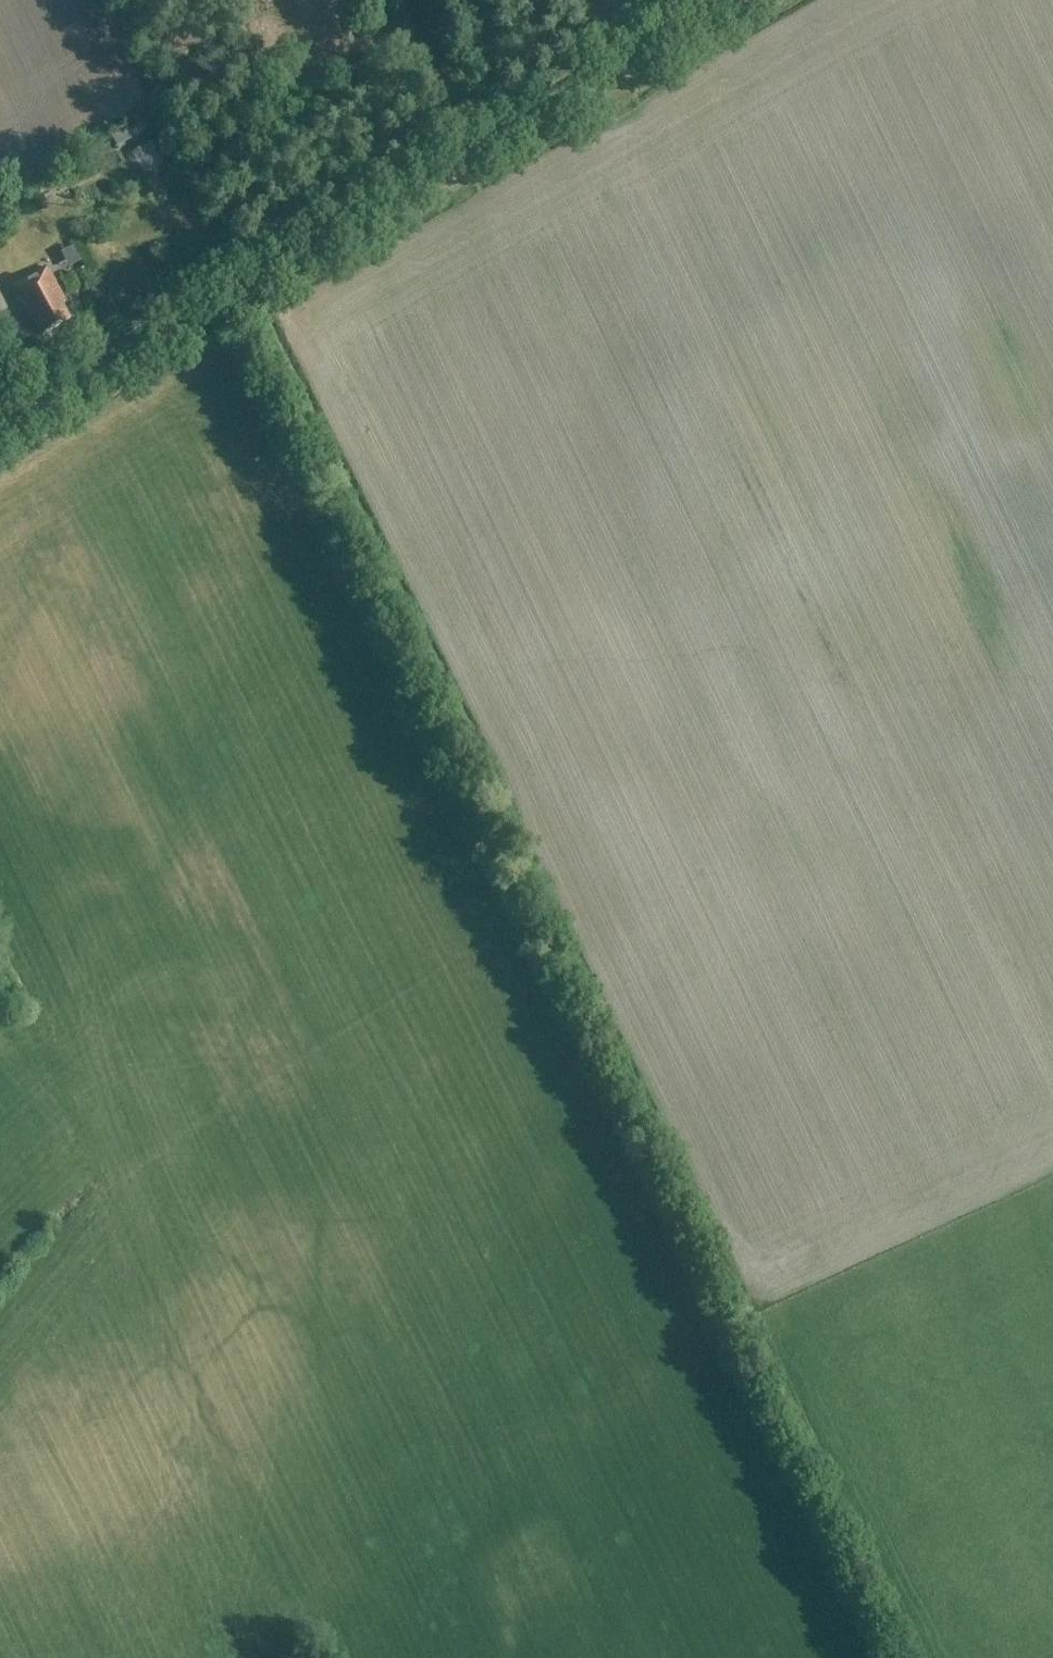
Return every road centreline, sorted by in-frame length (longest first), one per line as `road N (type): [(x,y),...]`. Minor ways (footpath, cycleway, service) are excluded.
road 1 (track): [(913,1657),(830,1476),(234,297)]
road 2 (unclassified): [(0,434),(761,0)]

